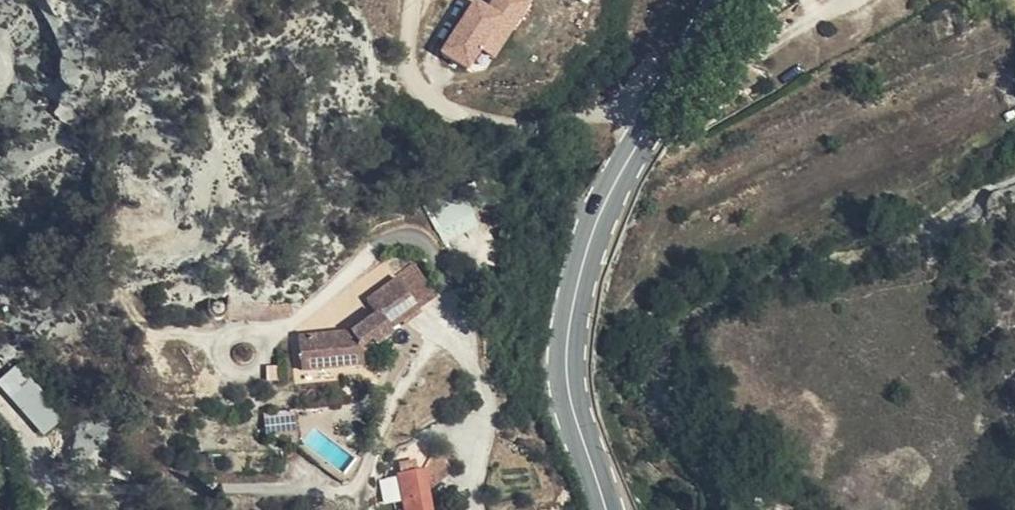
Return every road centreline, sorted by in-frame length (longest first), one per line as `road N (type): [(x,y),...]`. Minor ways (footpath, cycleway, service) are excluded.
road 1 (primary): [(725,0),(604,202),(580,270),(566,368),(606,509)]

